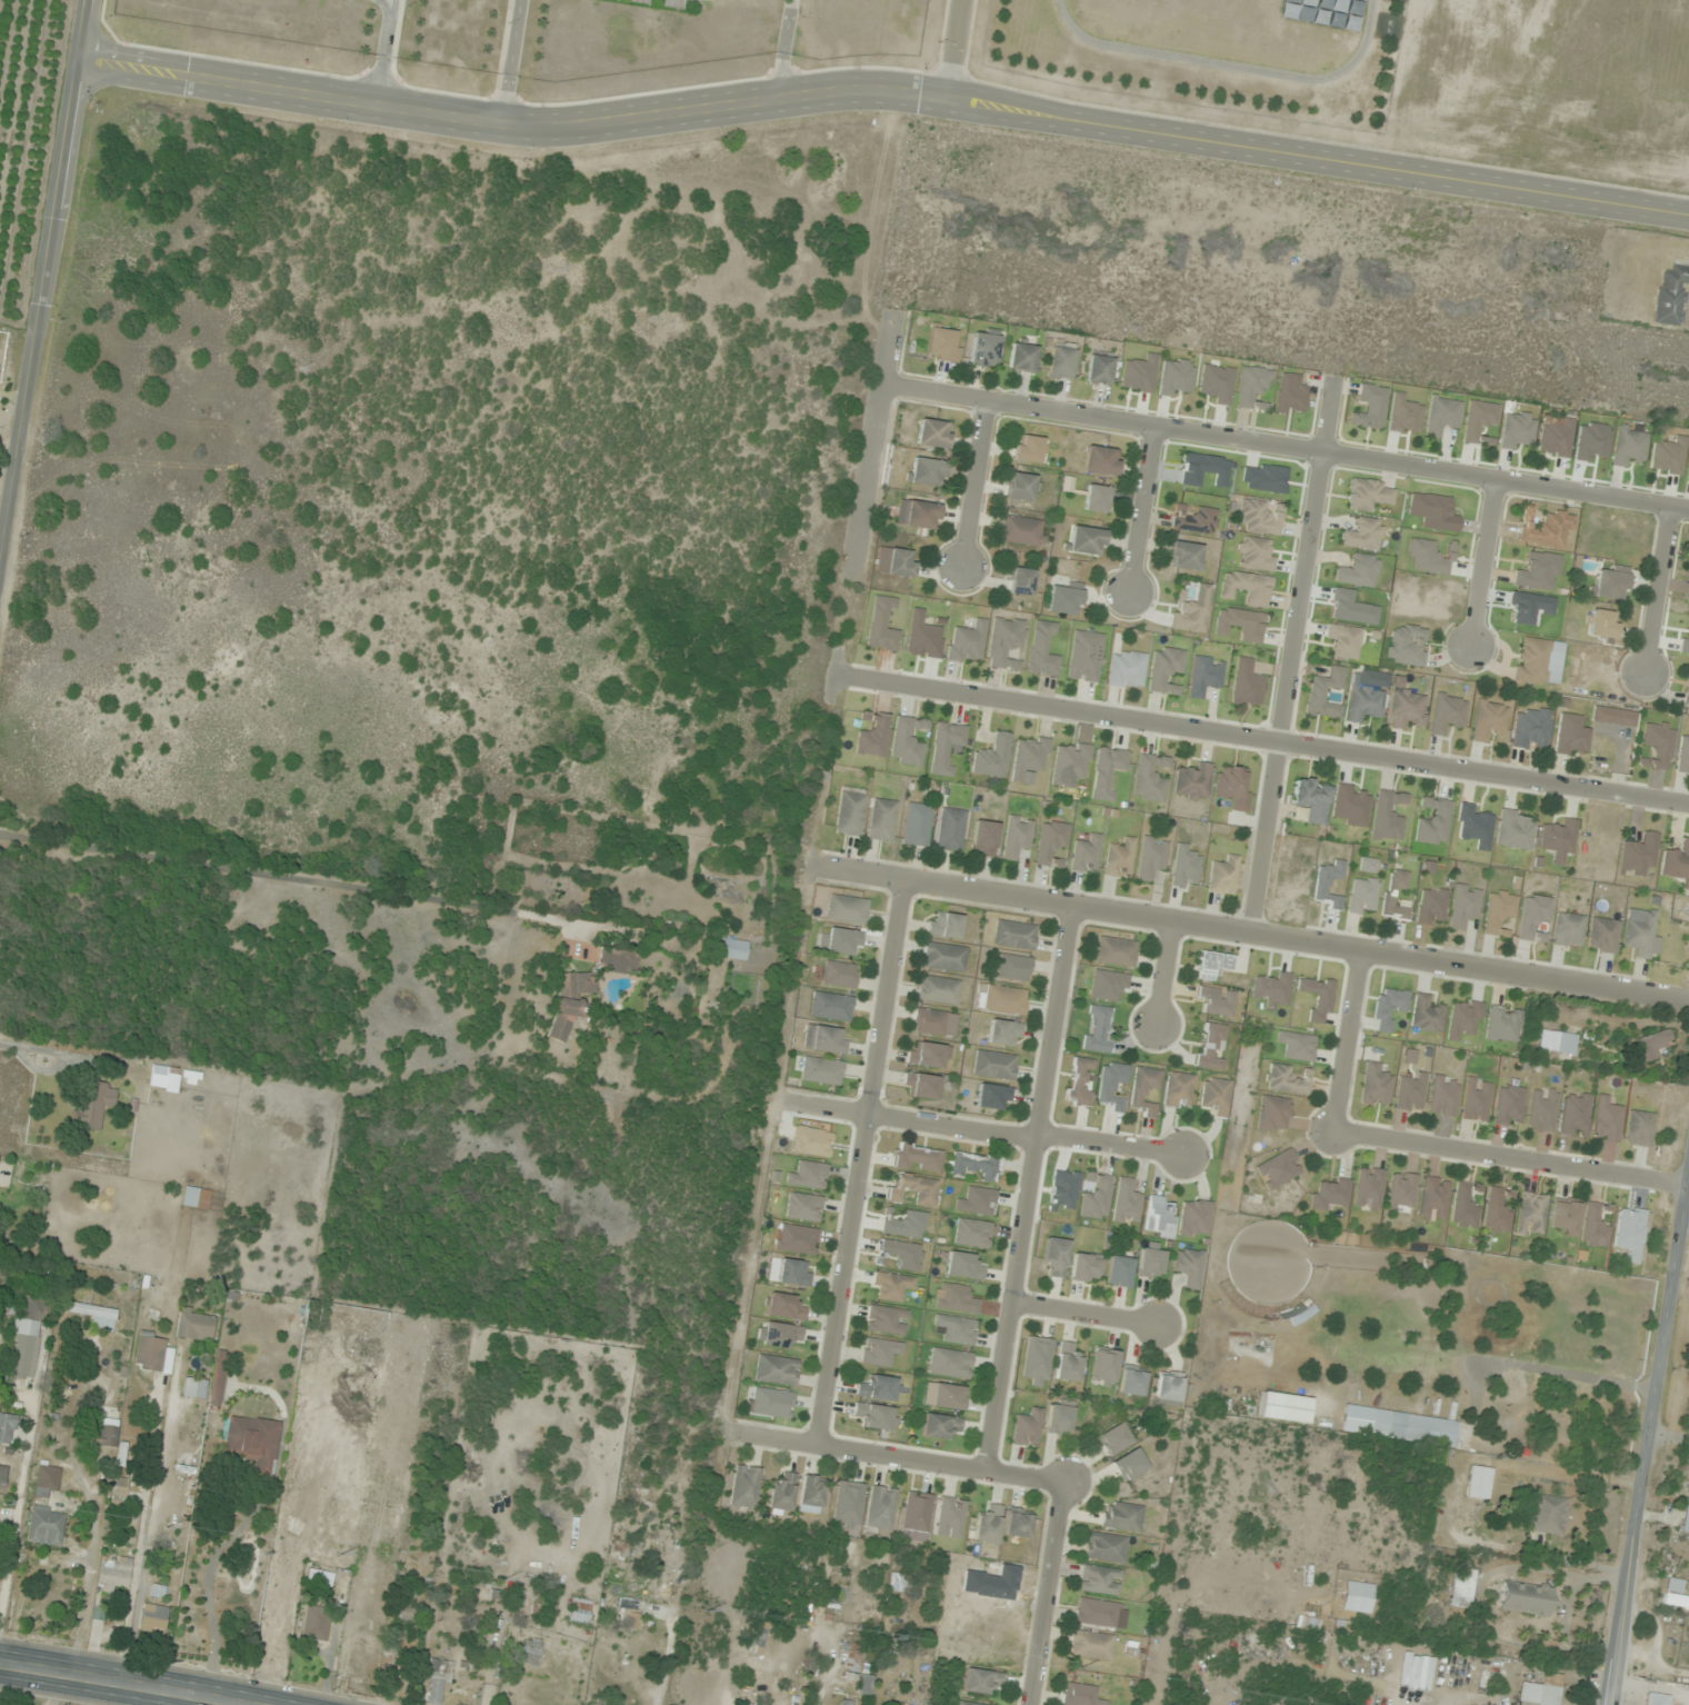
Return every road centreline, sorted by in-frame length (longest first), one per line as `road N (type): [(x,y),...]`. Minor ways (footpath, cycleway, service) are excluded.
road 1 (tertiary): [(1688,215),(891,91),(532,127),(76,59)]
road 2 (residential): [(814,869),(1688,999)]
road 3 (residential): [(1688,805),(834,676)]
road 4 (residential): [(1688,509),(883,383)]
road 5 (residential): [(902,883),(814,1446)]
road 6 (residential): [(988,1472),(1069,908)]
road 7 (residential): [(1338,375),(1252,936)]
road 8 (tertiary): [(0,553),(85,0)]
road 9 (tertiary): [(1608,1704),(1688,1166)]
road 10 (residential): [(781,1100),(1183,1151)]
road 11 (residential): [(1686,1186),(1335,1127)]
road 12 (residential): [(727,1433),(1067,1483)]
road 13 (residential): [(897,312),(853,582)]
road 14 (secondary): [(227,1704),(0,1666)]
road 15 (residential): [(1067,1483),(1034,1704)]
road 16 (residential): [(1335,1127),(1362,953)]
road 17 (residential): [(1496,477),(1470,650)]
road 18 (residential): [(1669,506),(1645,678)]
road 19 (residential): [(986,401),(963,571)]
road 20 (residential): [(1152,426),(1129,595)]
road 21 (residential): [(1011,1306),(1157,1332)]

